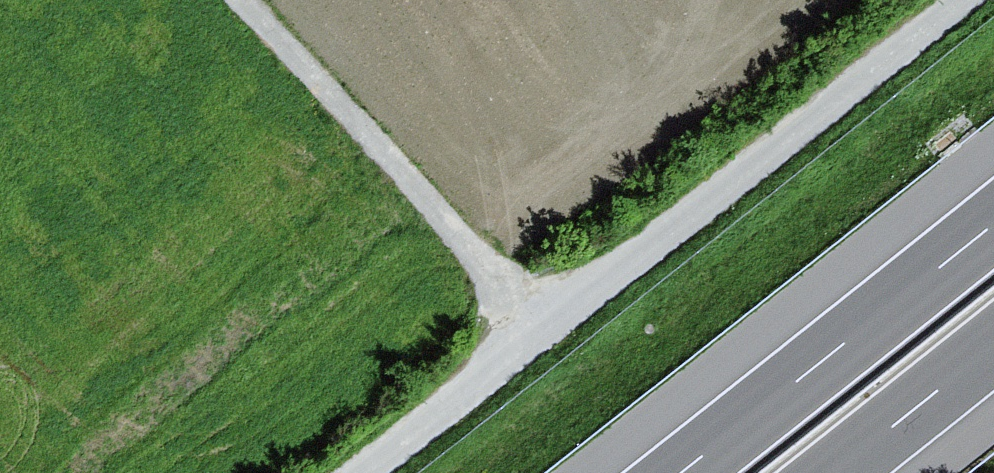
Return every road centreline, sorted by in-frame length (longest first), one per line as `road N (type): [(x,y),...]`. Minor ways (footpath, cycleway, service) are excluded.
road 1 (unclassified): [(544,331),(960,0)]
road 2 (unclassified): [(245,0),(544,331)]
road 3 (motorway): [(993,222),(678,472)]
road 4 (unclassified): [(361,472),(544,331)]
road 5 (motorway): [(836,472),(993,347)]

